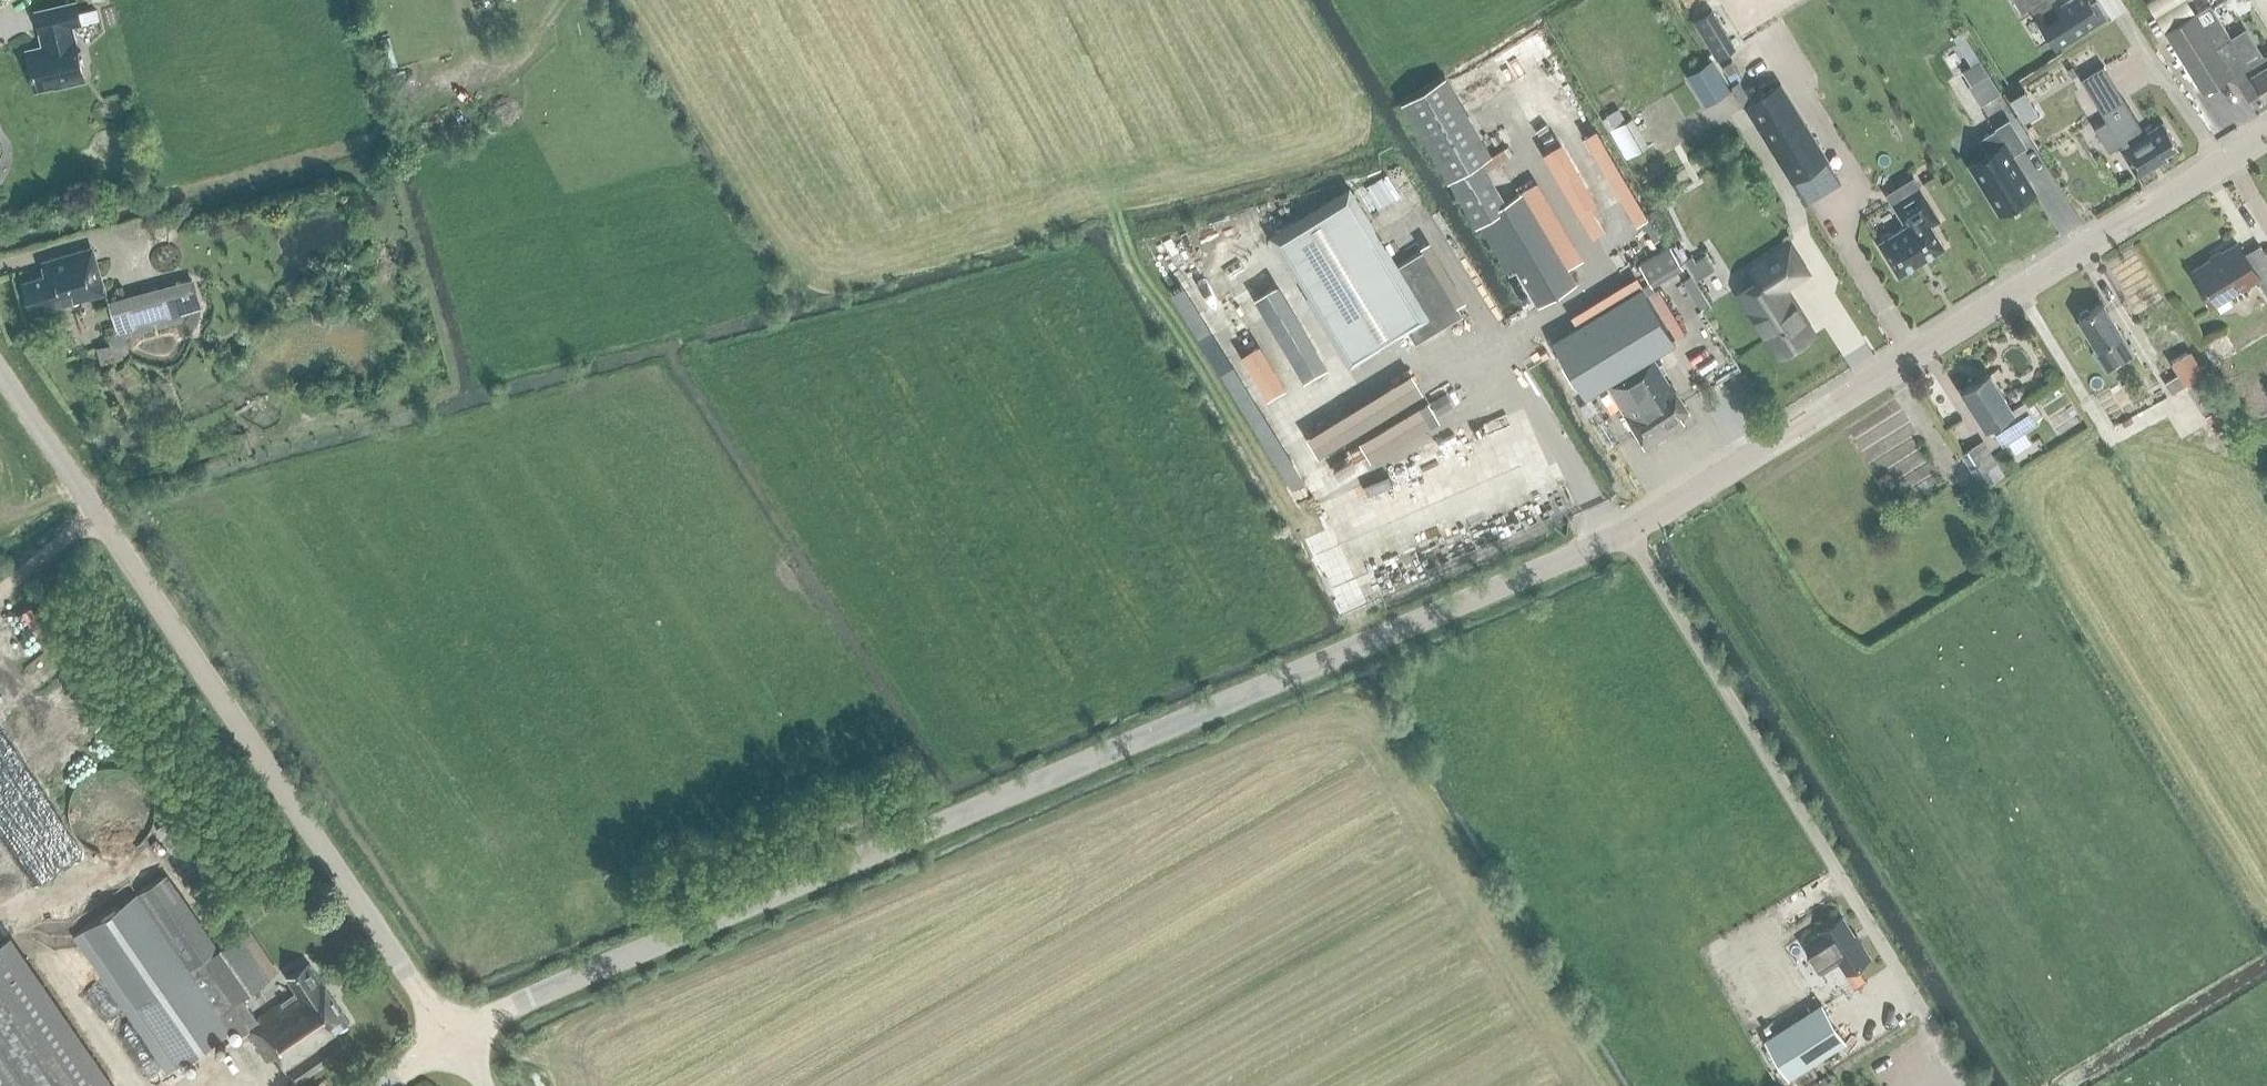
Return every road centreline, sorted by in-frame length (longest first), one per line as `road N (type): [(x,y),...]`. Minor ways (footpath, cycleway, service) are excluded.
road 1 (tertiary): [(451,1036),(1629,533),(2266,136)]
road 2 (unclassified): [(451,1036),(0,369)]

